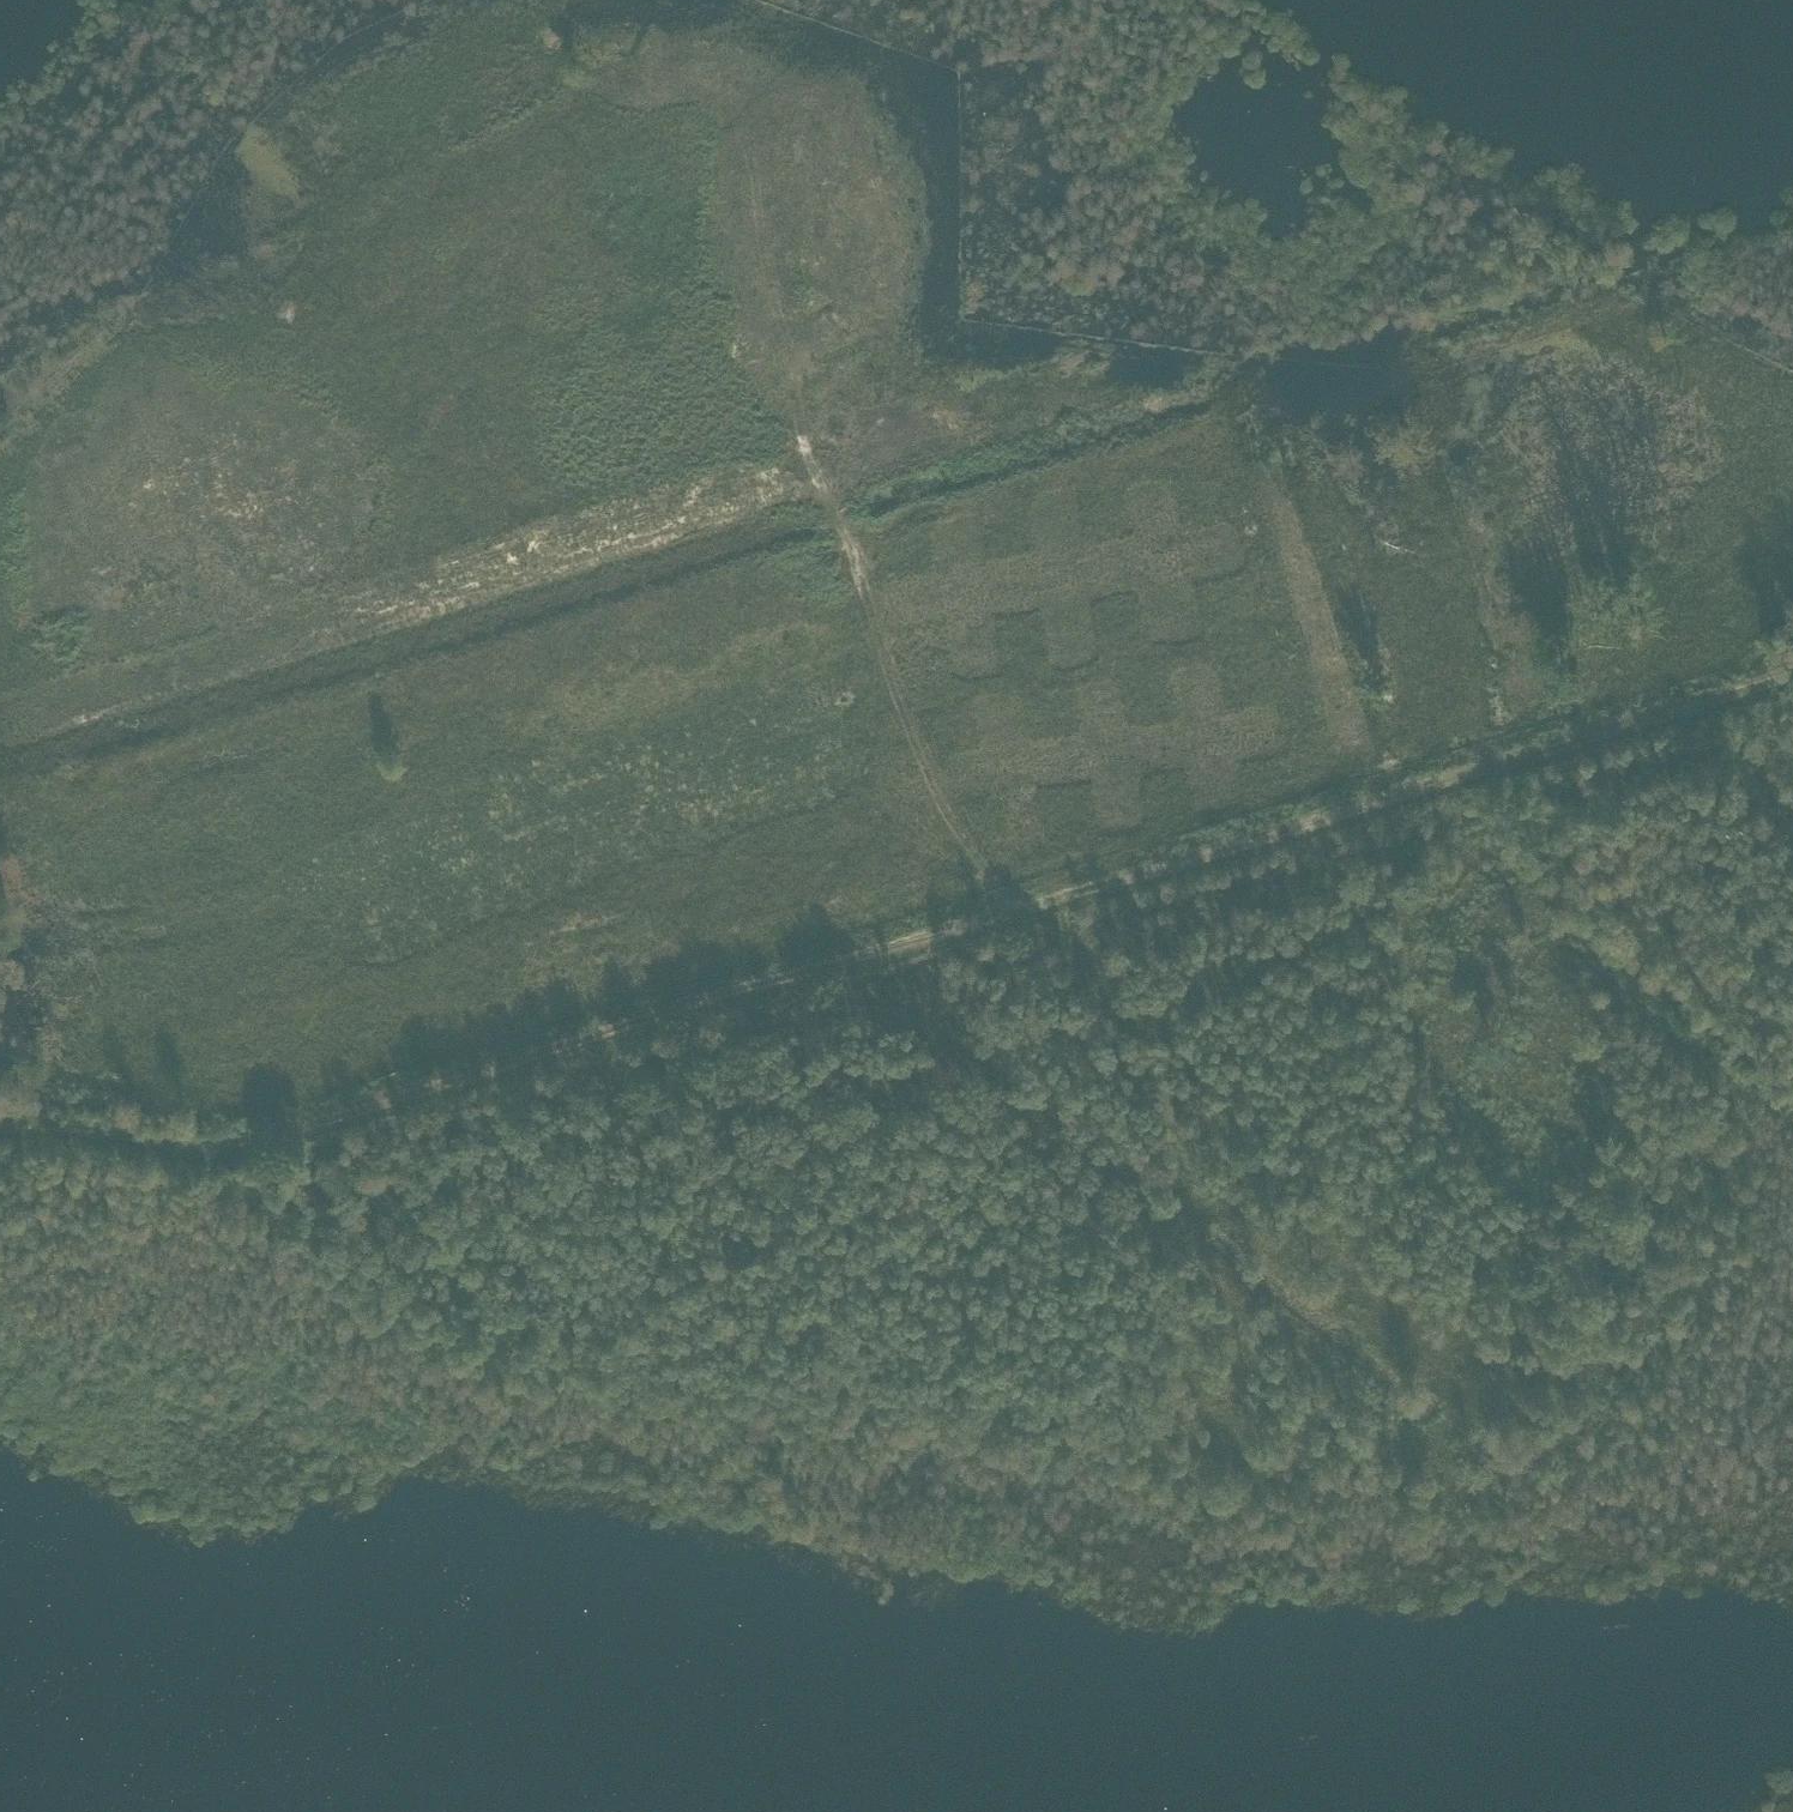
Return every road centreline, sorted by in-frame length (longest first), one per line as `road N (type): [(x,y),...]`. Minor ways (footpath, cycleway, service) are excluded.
road 1 (track): [(1792,674),(272,1140),(219,1147),(0,1124)]
road 2 (track): [(1011,913),(938,792),(822,481)]

